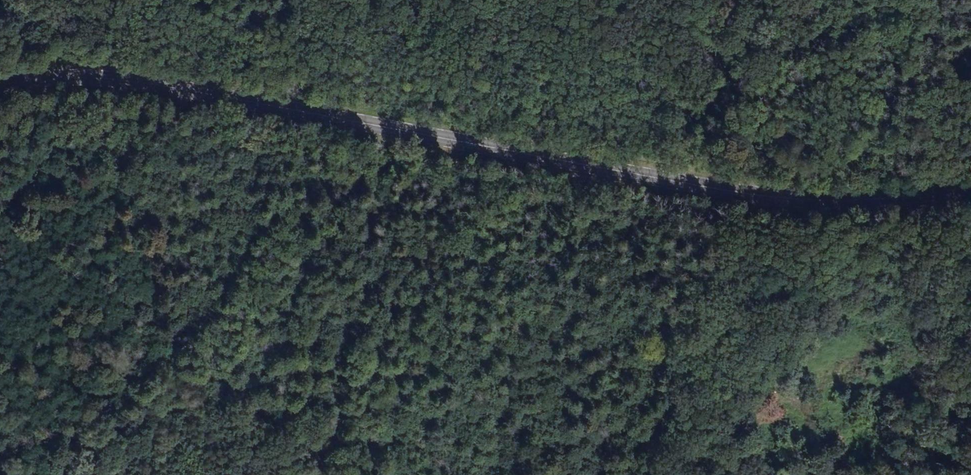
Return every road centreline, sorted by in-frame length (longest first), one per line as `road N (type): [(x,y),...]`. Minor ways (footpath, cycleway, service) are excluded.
road 1 (secondary): [(970,189),(866,208),(789,206),(141,83),(63,81),(0,91)]
road 2 (track): [(0,238),(52,138),(99,79)]

